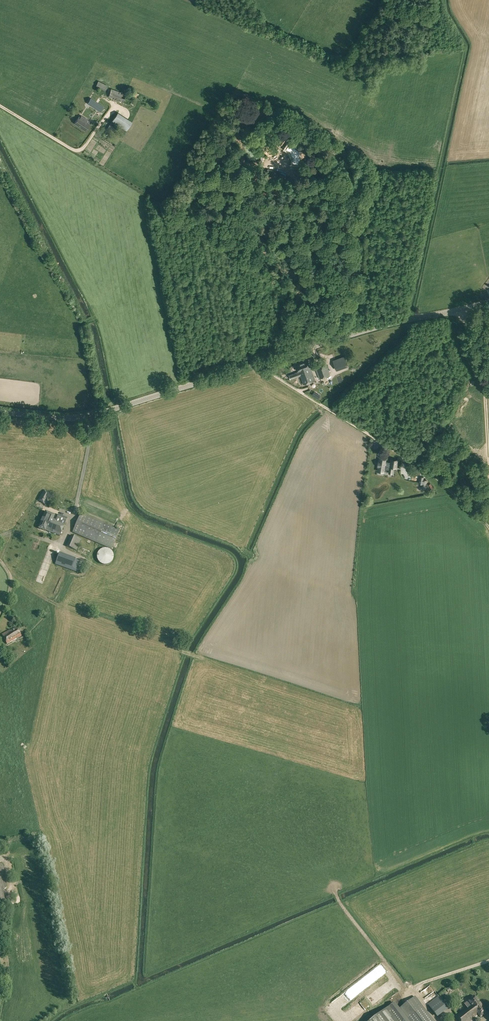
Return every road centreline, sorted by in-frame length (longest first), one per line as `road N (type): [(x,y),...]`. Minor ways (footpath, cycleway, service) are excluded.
road 1 (tertiary): [(0,412),(109,412),(403,320),(488,302)]
road 2 (track): [(291,286),(76,151)]

